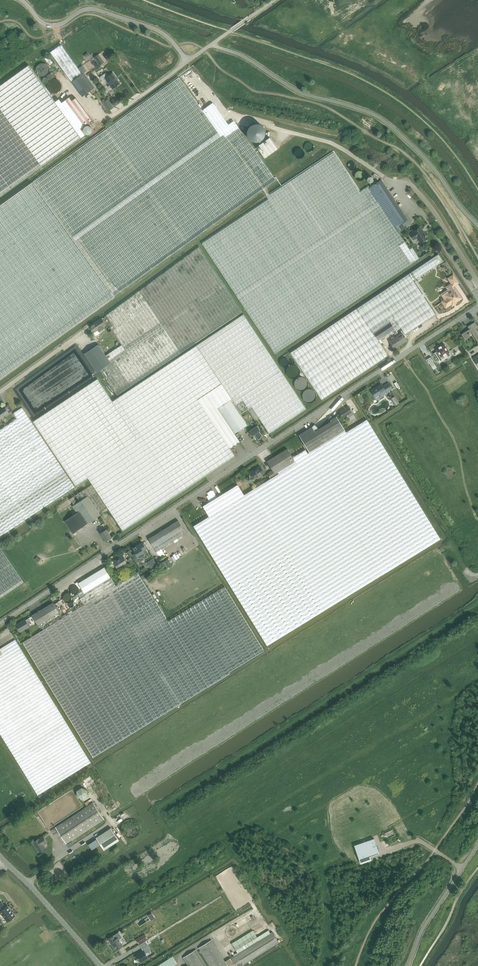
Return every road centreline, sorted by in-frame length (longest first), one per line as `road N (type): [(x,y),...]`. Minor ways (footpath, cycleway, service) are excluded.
road 1 (unclassified): [(0,624),(477,307)]
road 2 (unclassified): [(100,965),(0,856)]

